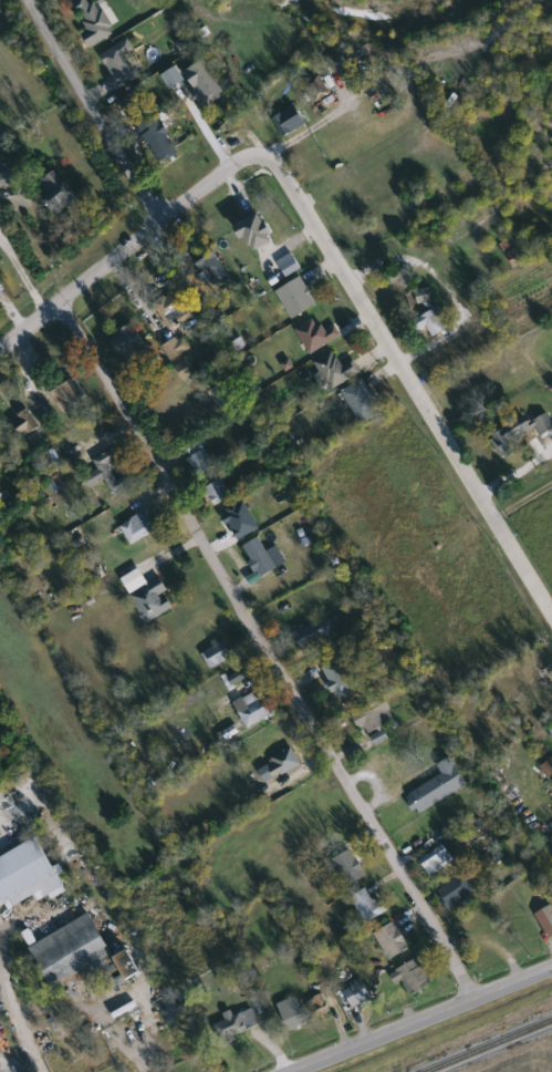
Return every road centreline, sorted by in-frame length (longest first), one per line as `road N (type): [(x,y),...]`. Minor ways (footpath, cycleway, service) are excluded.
road 1 (residential): [(475,998),(60,301)]
road 2 (residential): [(247,162),(271,159),(551,613)]
road 3 (tertiary): [(0,349),(247,162)]
road 4 (secondary): [(300,1071),(551,964)]
road 5 (residential): [(30,0),(160,221)]

